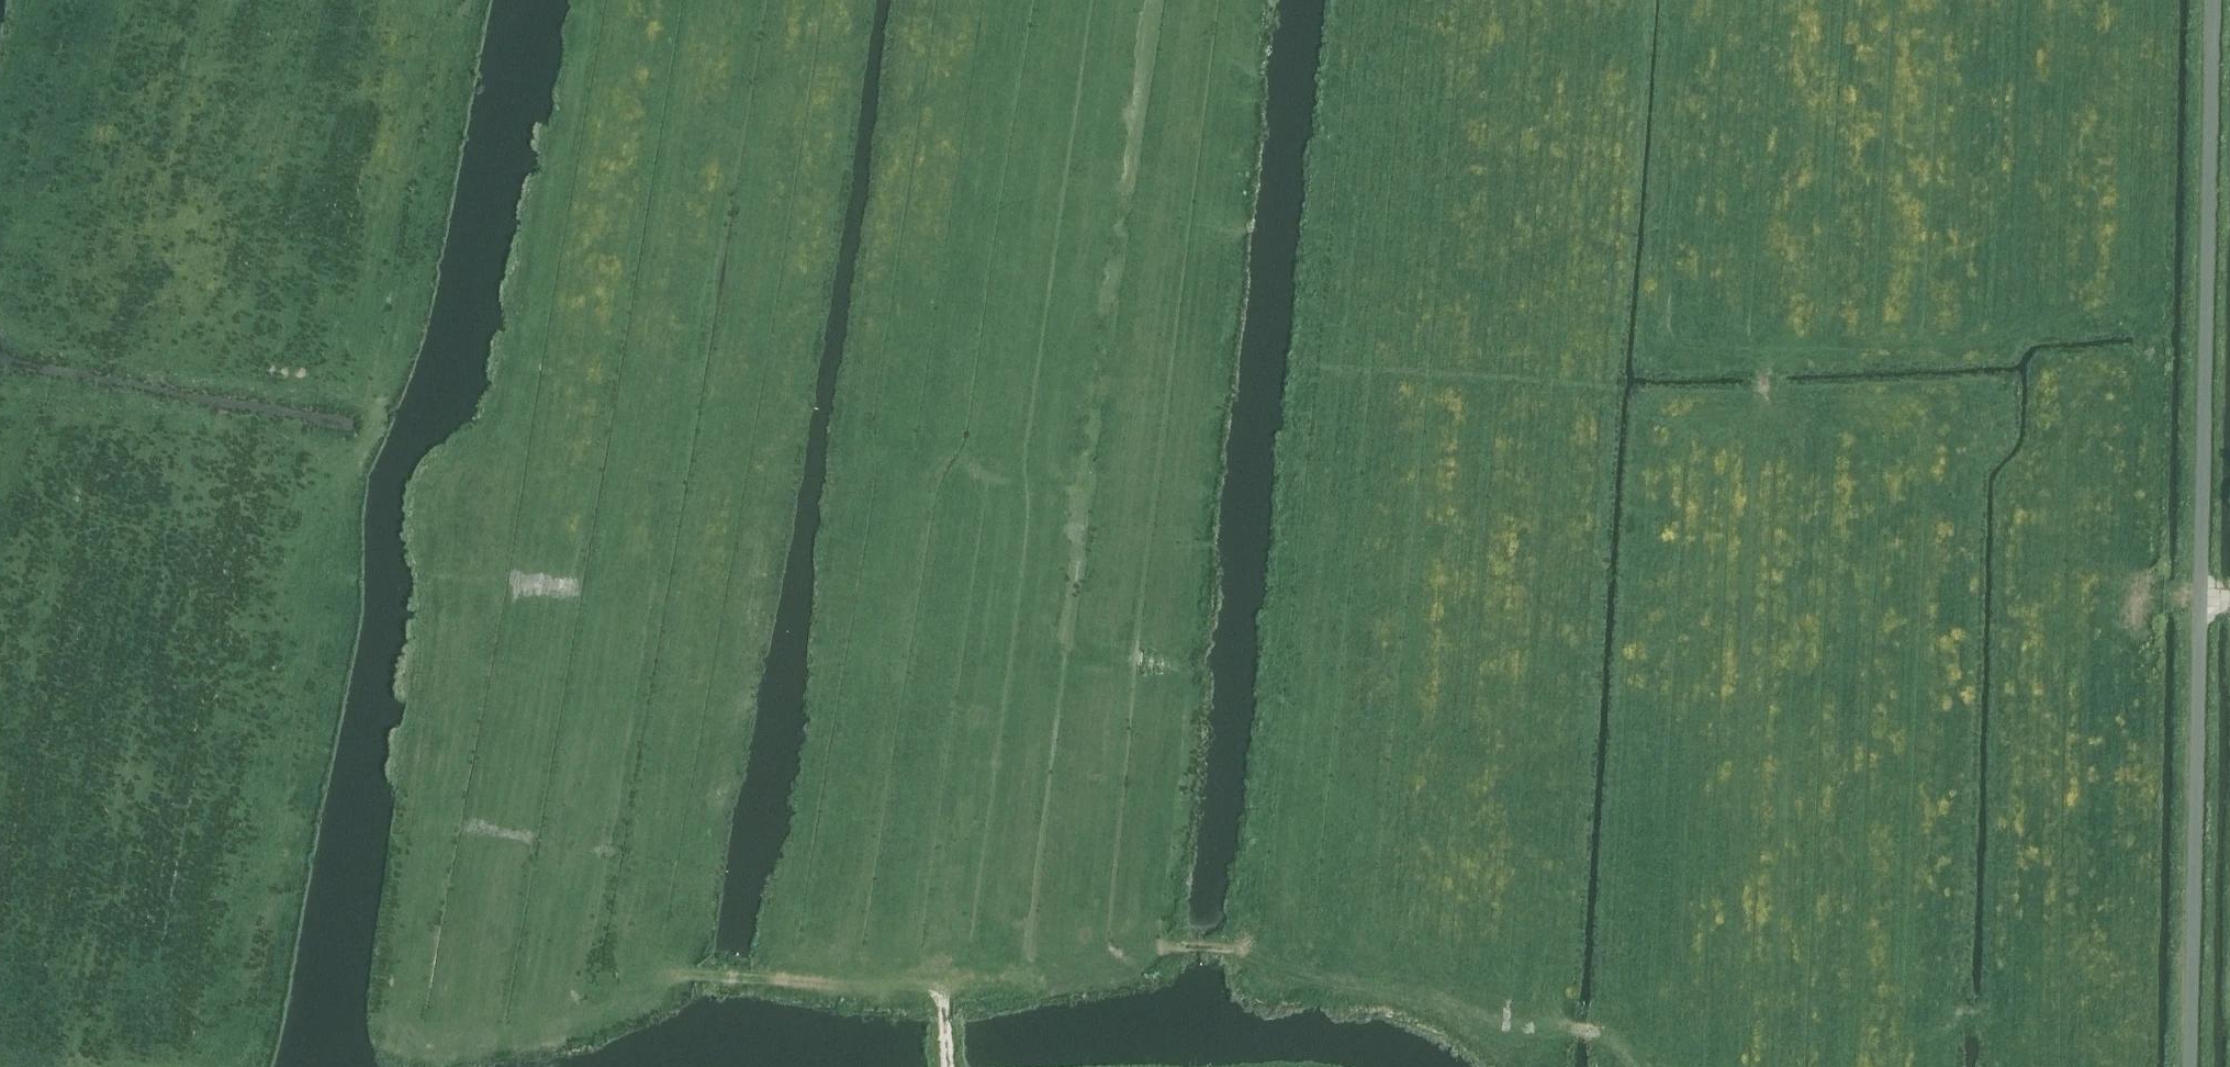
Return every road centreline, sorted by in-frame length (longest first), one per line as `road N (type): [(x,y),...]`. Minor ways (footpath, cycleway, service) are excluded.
road 1 (unclassified): [(2189,1066),(2214,0)]
road 2 (track): [(950,1066),(946,990),(1184,948),(1406,974),(1603,1031),(1638,1066)]

